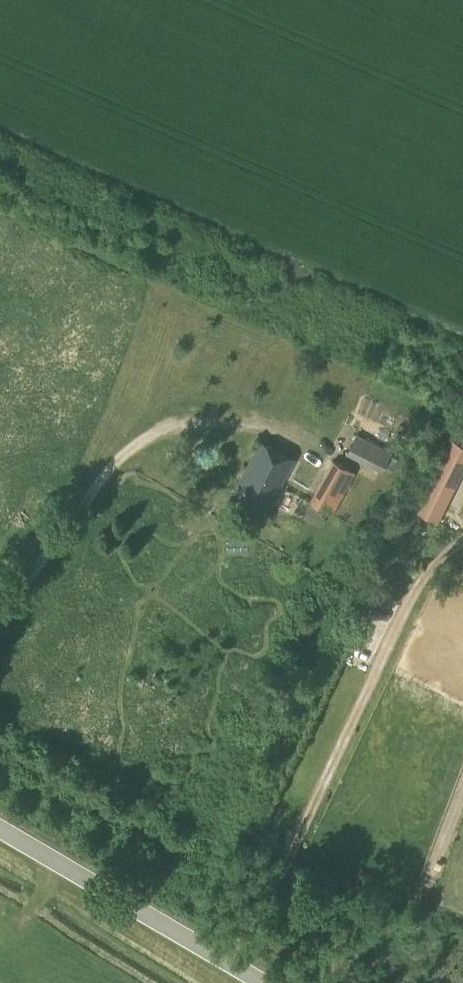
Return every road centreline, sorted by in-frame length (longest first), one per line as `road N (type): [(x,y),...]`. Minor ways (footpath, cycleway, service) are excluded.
road 1 (track): [(226,962),(295,855),(415,586),(462,542)]
road 2 (unclassified): [(263,982),(0,829)]
road 3 (track): [(0,611),(112,463),(152,434),(191,423)]

